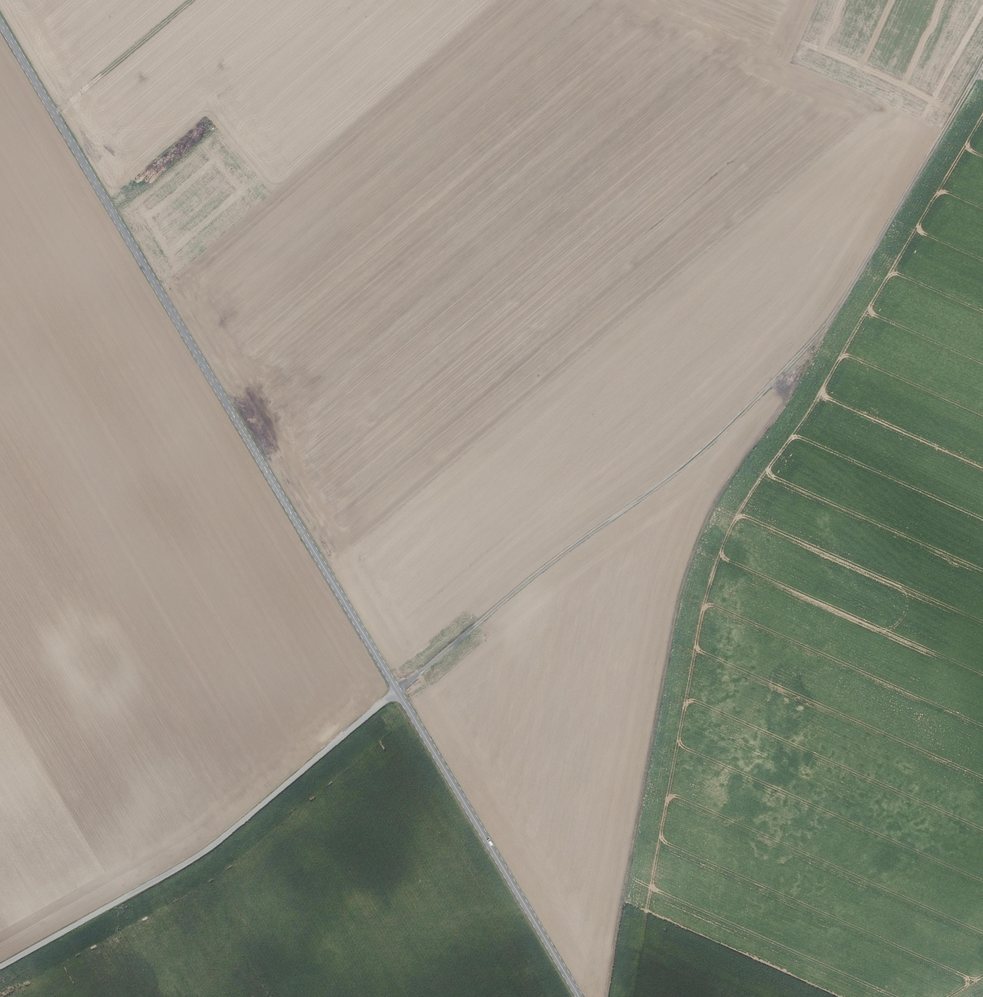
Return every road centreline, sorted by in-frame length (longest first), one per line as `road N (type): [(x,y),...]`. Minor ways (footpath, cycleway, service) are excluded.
road 1 (track): [(982,65),(700,537),(677,612),(607,996)]
road 2 (secondary): [(0,22),(397,690)]
road 3 (track): [(842,305),(702,452),(397,690)]
road 4 (unclassified): [(0,969),(196,860),(397,690)]
road 5 (secondary): [(397,690),(580,996)]
road 6 (track): [(55,114),(192,0)]

